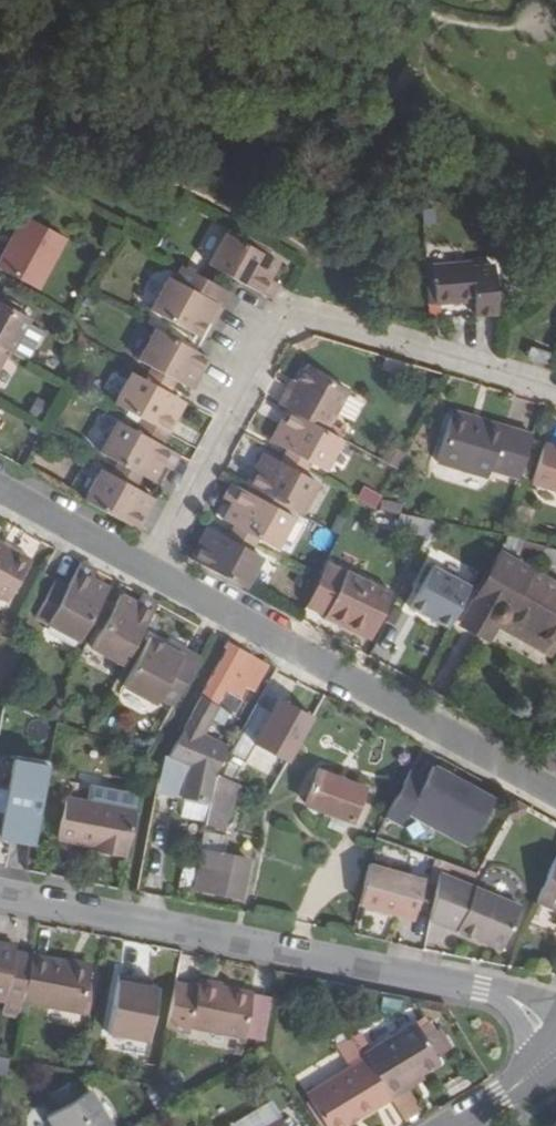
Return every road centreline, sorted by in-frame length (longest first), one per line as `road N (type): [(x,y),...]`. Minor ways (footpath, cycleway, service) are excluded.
road 1 (residential): [(150,574),(283,310),(555,391)]
road 2 (residential): [(0,895),(481,989),(555,1026)]
road 3 (residential): [(150,574),(555,794)]
road 4 (residential): [(0,490),(150,574)]
road 5 (residential): [(555,1059),(453,1125)]

